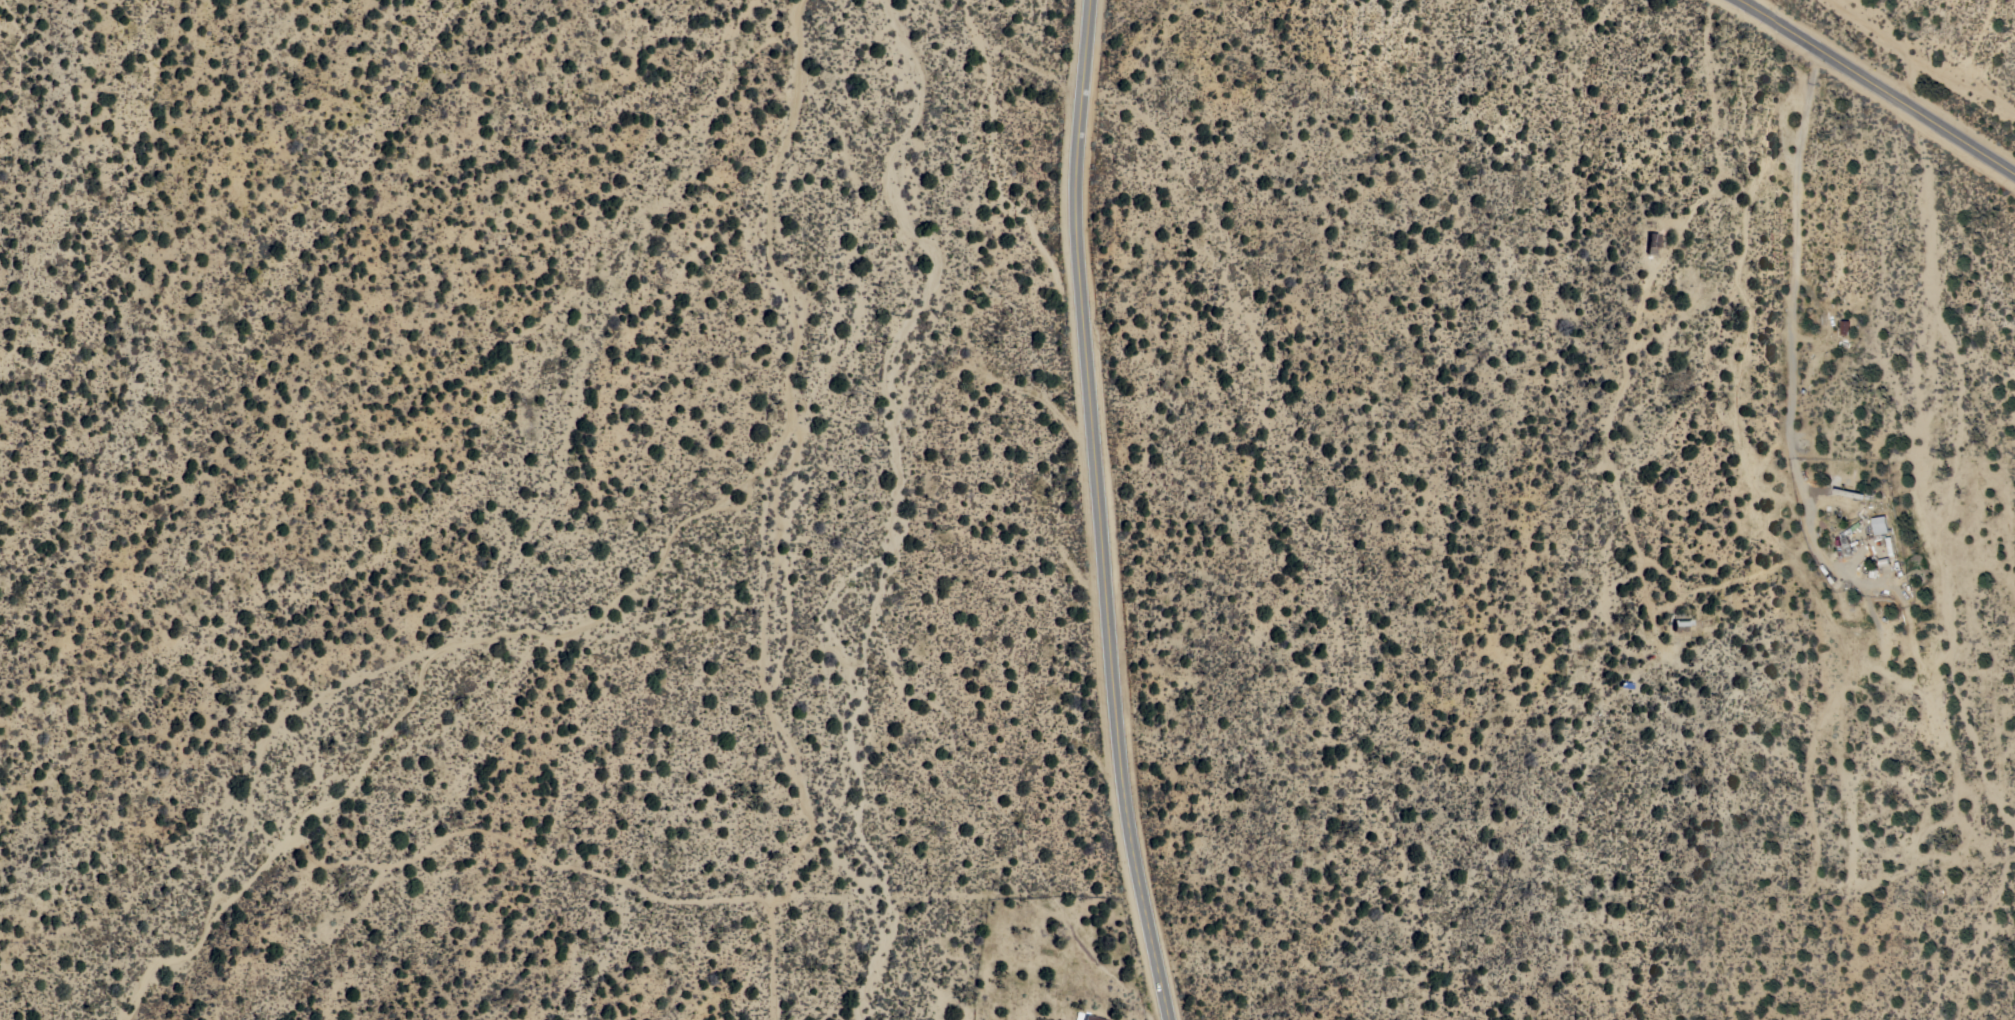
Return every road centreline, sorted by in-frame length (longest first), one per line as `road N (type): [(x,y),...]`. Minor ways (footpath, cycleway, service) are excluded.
road 1 (tertiary): [(1093,0),(1079,220),(1085,582),(1178,1019)]
road 2 (track): [(1815,44),(1799,177),(1796,363),(1796,456),(1813,524)]
road 3 (secondary): [(1742,0),(2014,170)]

